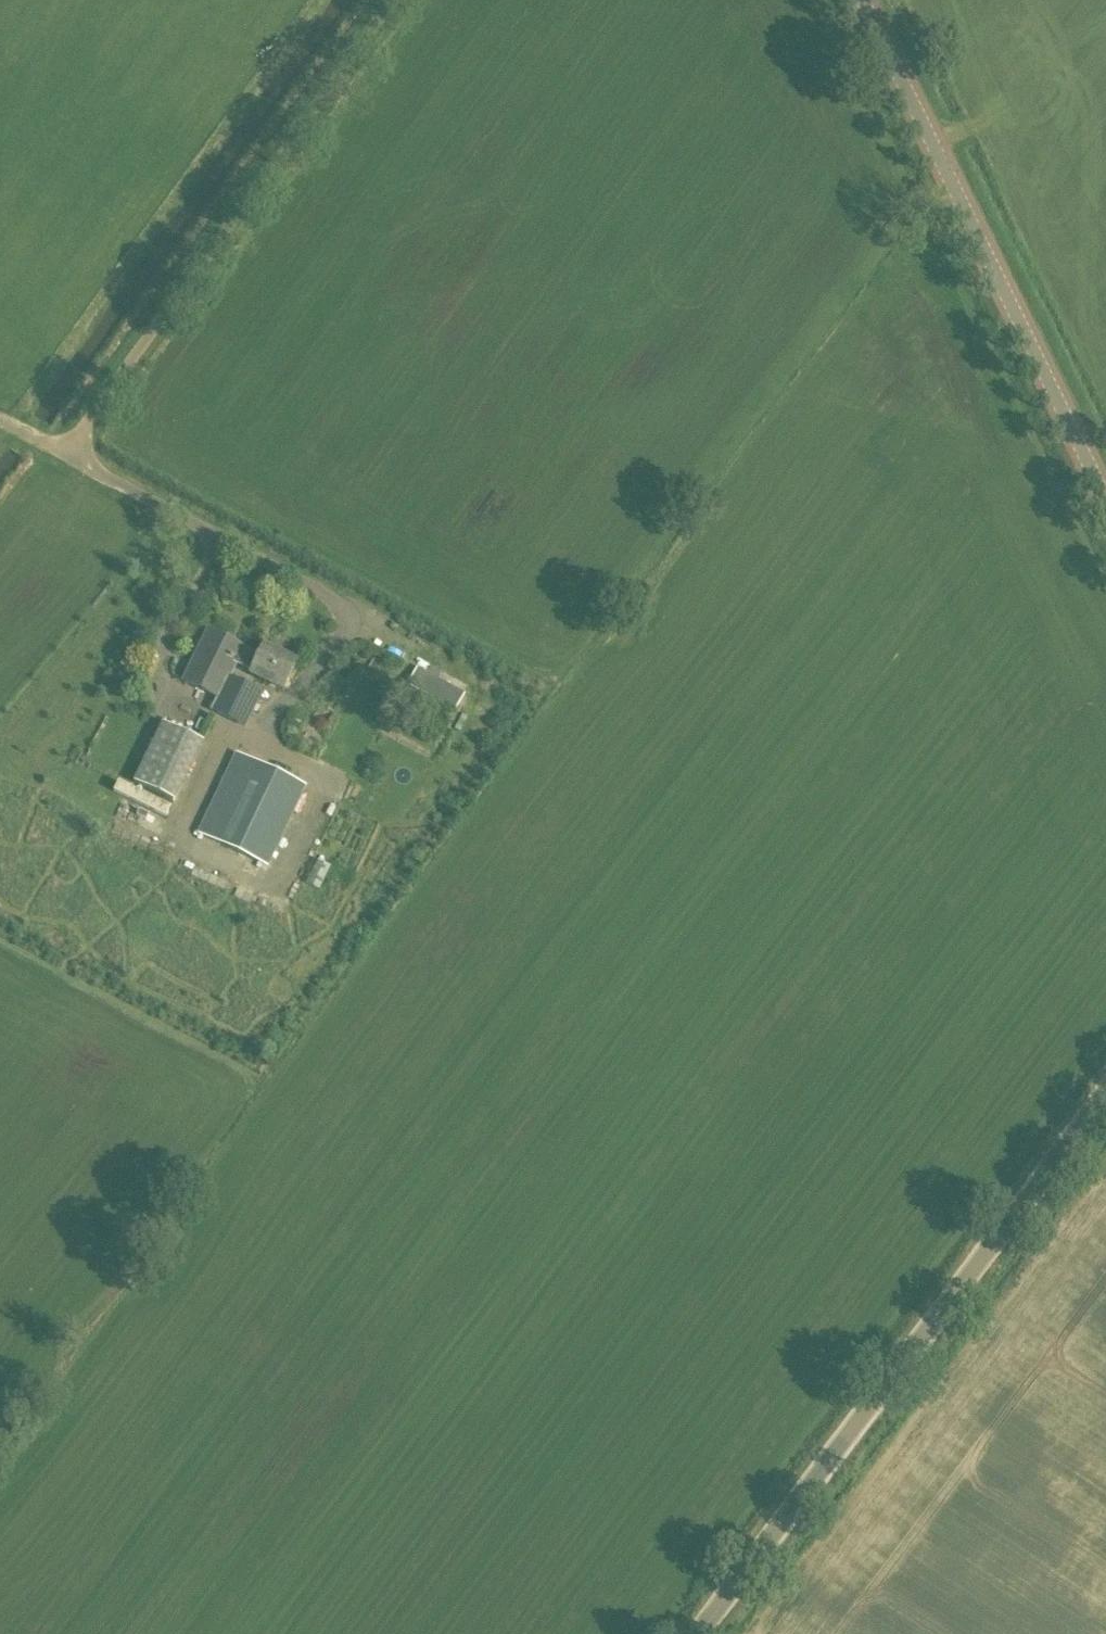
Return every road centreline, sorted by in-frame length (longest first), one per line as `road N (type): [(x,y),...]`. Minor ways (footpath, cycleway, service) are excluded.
road 1 (unclassified): [(701,1633),(1105,1098)]
road 2 (unclassified): [(63,457),(394,0)]
road 3 (secondary): [(1105,501),(861,0)]
road 4 (unclassified): [(63,457),(415,647)]

